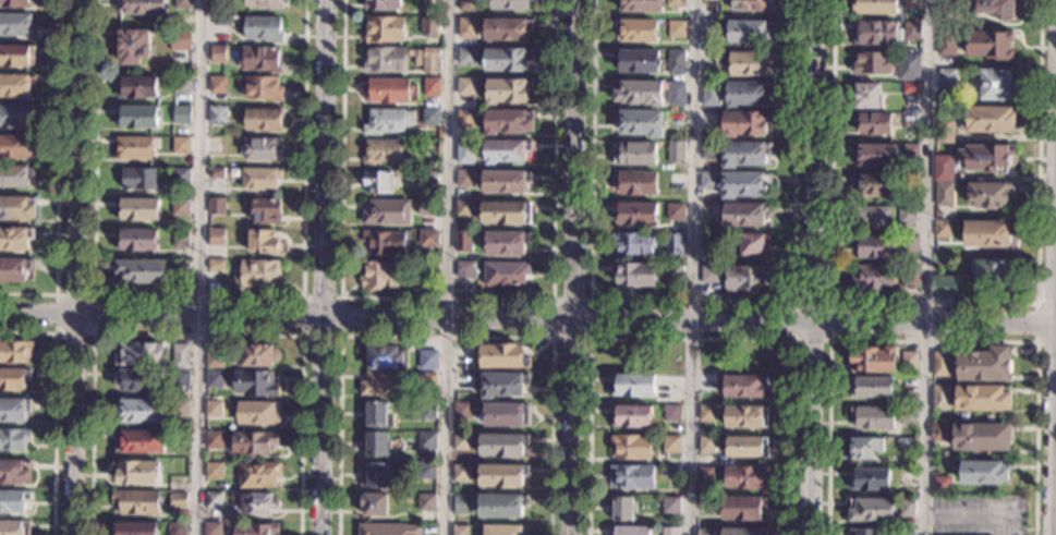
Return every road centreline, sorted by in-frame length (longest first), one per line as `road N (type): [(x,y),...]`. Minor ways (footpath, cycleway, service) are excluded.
road 1 (residential): [(1055,326),(324,321)]
road 2 (residential): [(808,534),(815,0)]
road 3 (residential): [(77,0),(73,534)]
road 4 (residential): [(574,0),(571,534)]
road 5 (residential): [(324,321),(0,313)]
road 6 (residential): [(324,321),(324,0)]
road 7 (secondary): [(1055,304),(1053,534)]
road 8 (residential): [(321,534),(324,321)]

